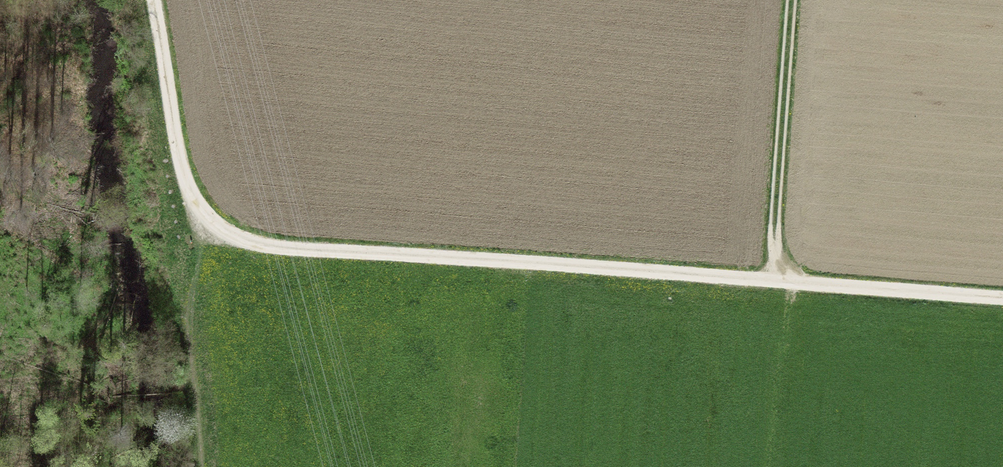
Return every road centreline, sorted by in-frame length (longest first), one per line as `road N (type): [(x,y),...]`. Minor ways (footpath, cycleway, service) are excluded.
road 1 (track): [(1002,300),(265,250),(202,217)]
road 2 (track): [(791,0),(770,284)]
road 3 (track): [(202,217),(185,182),(151,0)]

